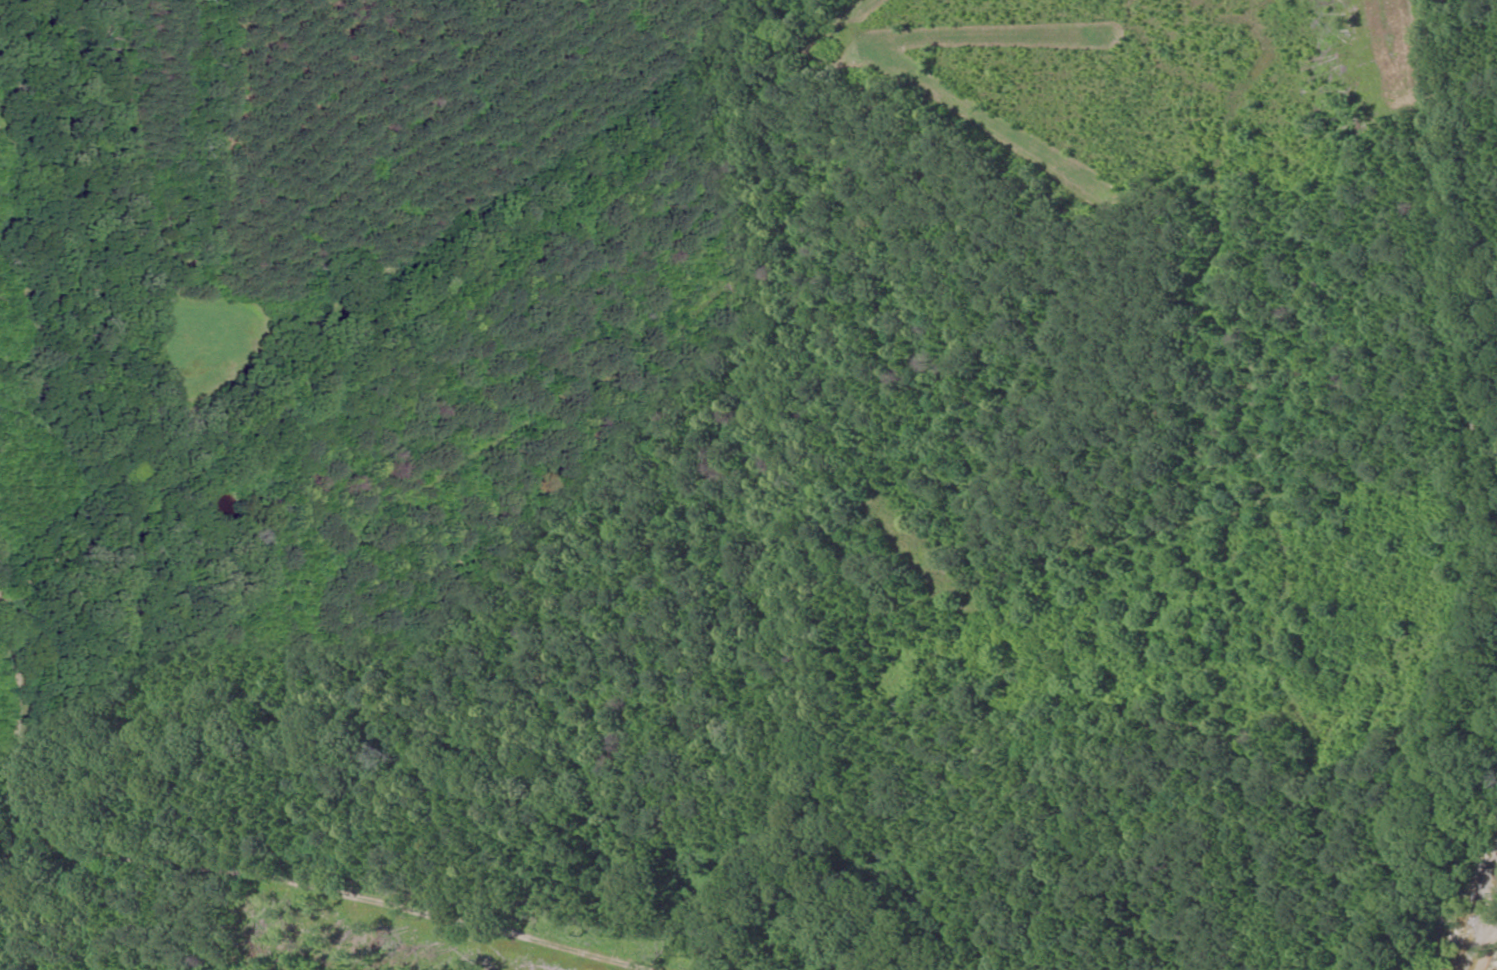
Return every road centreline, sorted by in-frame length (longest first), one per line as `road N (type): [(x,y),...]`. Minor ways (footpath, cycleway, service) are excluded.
road 1 (residential): [(634,969),(92,841),(62,816),(22,730),(0,559)]

